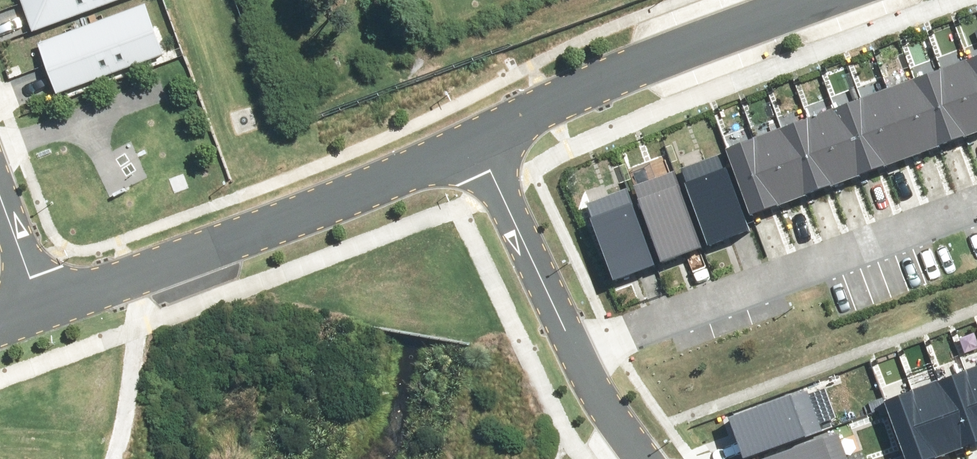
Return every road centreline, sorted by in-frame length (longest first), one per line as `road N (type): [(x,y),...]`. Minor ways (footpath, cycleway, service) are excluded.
road 1 (residential): [(976,189),(573,347)]
road 2 (residential): [(463,134),(524,104),(809,0)]
road 3 (residential): [(266,220),(33,306)]
road 4 (residential): [(463,134),(573,347)]
road 5 (residential): [(266,220),(463,134)]
road 6 (residential): [(573,347),(640,458)]

